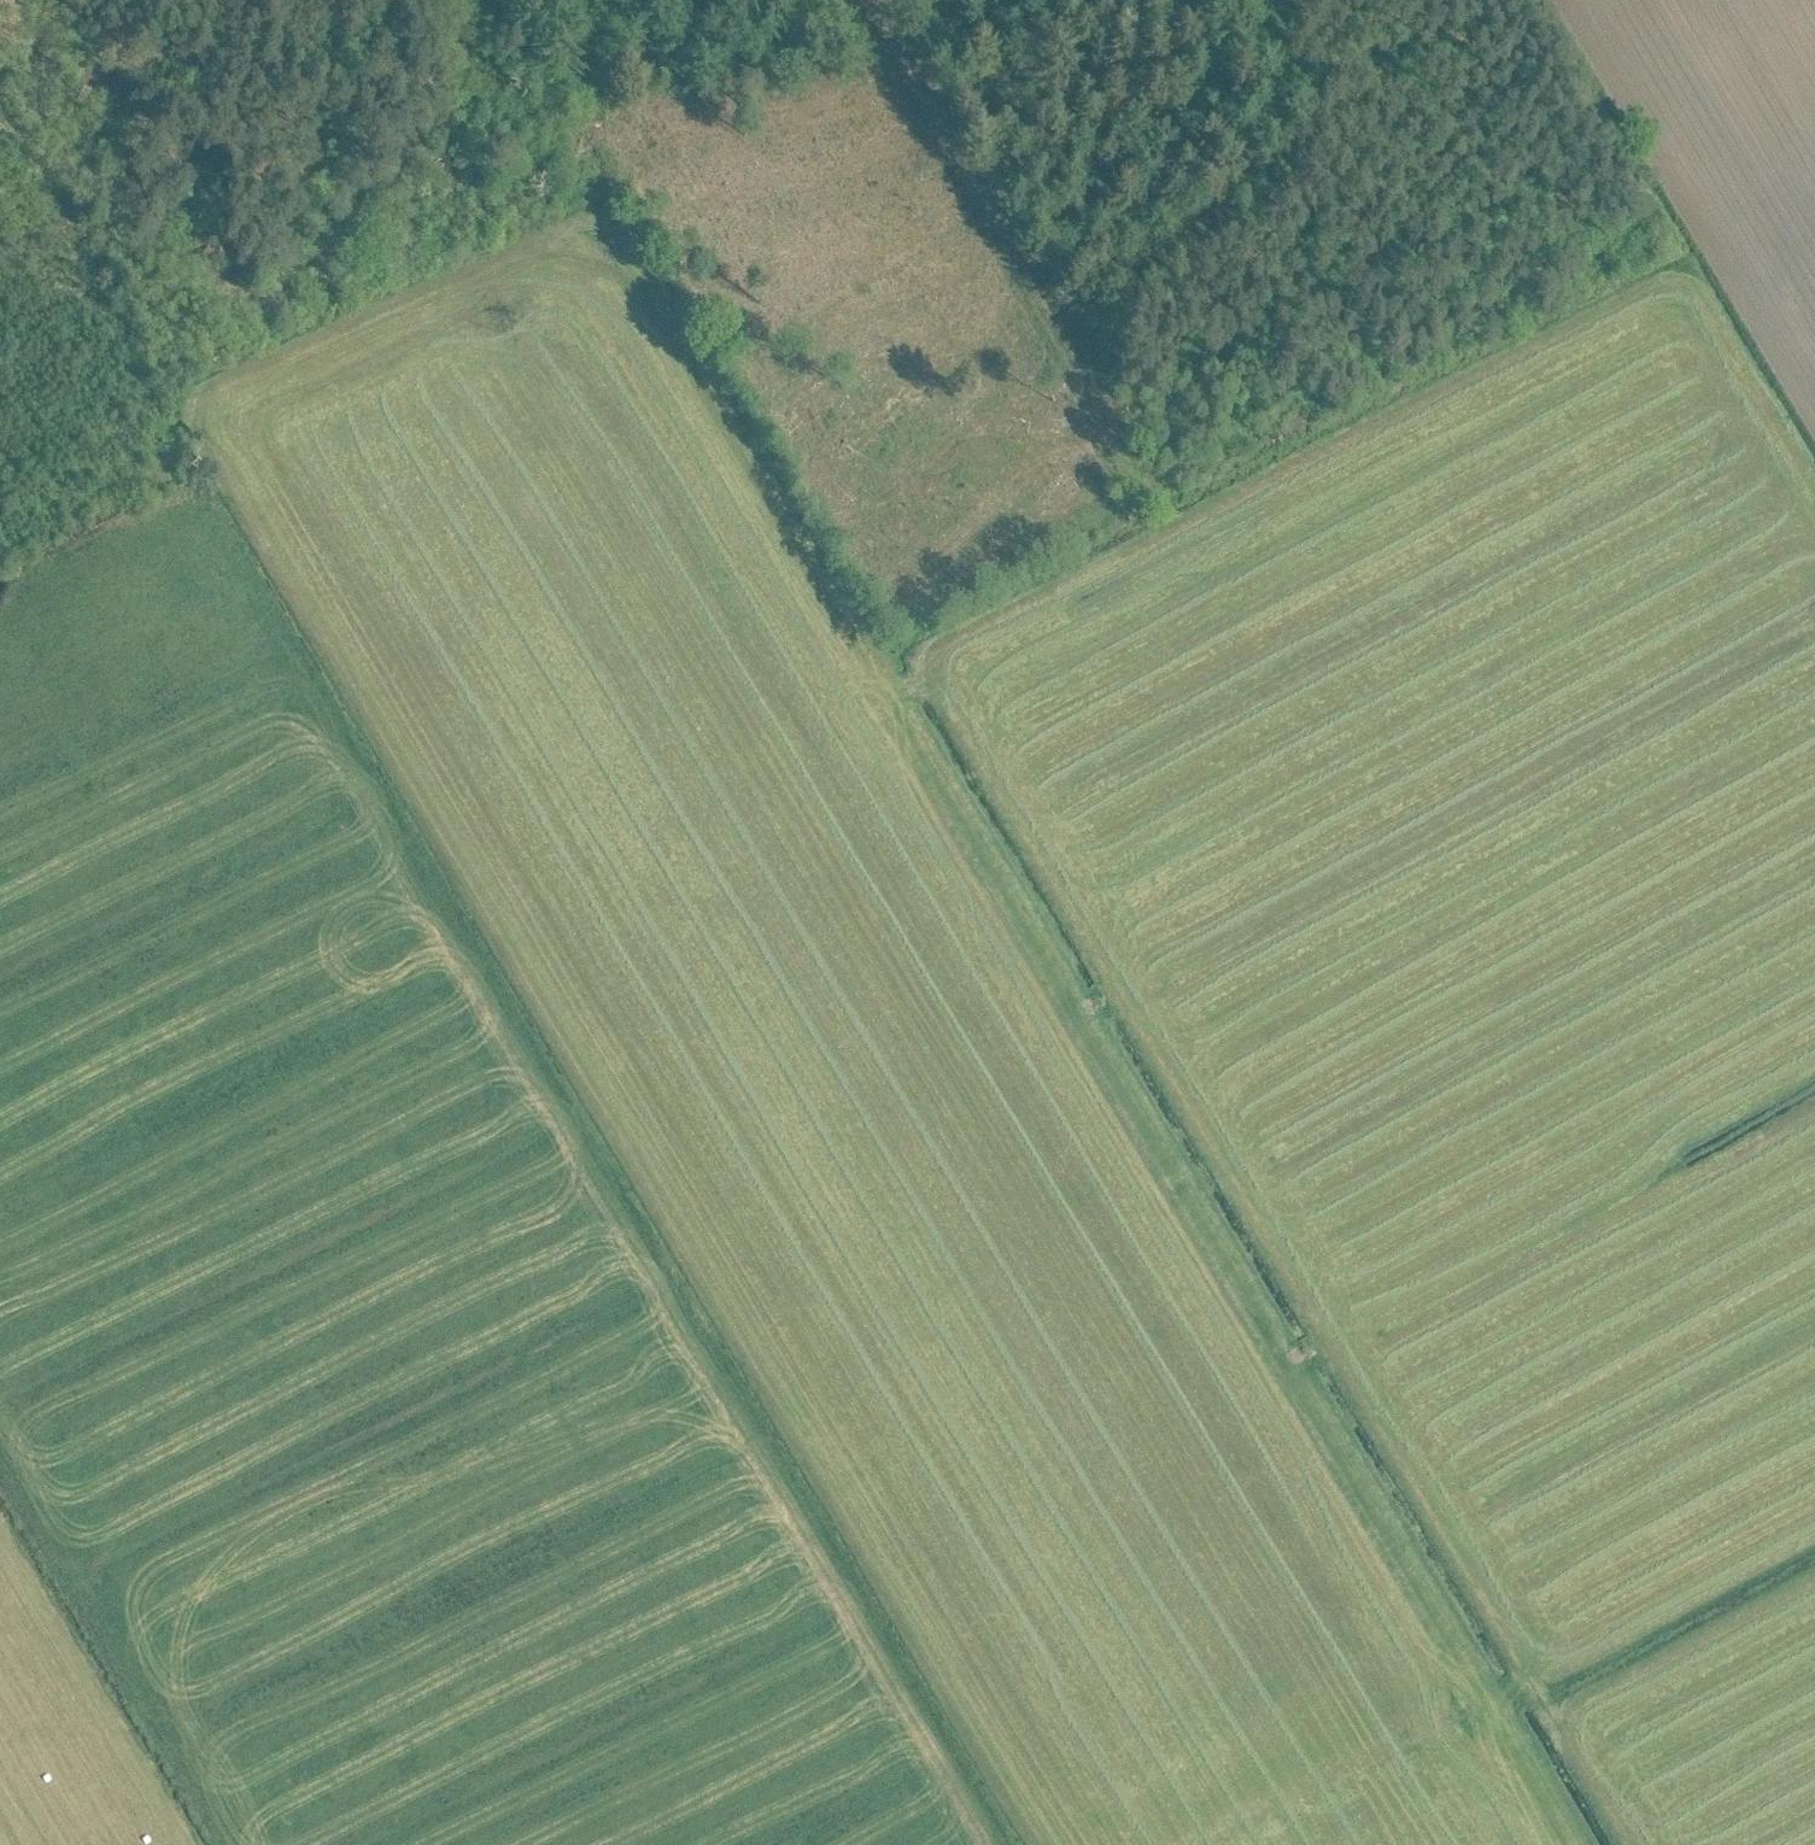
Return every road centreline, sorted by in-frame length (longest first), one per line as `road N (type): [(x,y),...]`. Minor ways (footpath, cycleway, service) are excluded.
road 1 (track): [(1578,1844),(1006,896)]

